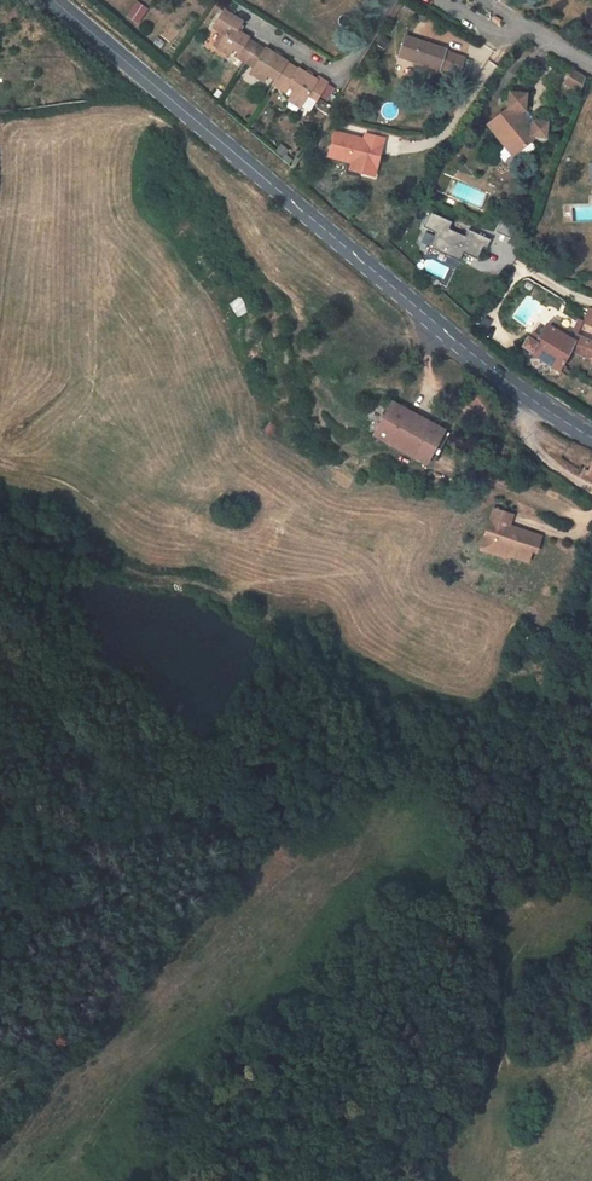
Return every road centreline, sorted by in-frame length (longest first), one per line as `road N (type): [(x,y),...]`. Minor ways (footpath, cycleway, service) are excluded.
road 1 (secondary): [(591,437),(520,395),(52,0)]
road 2 (residential): [(432,0),(505,37),(517,22),(591,68)]
road 3 (track): [(520,395),(525,432),(552,464),(591,489)]

